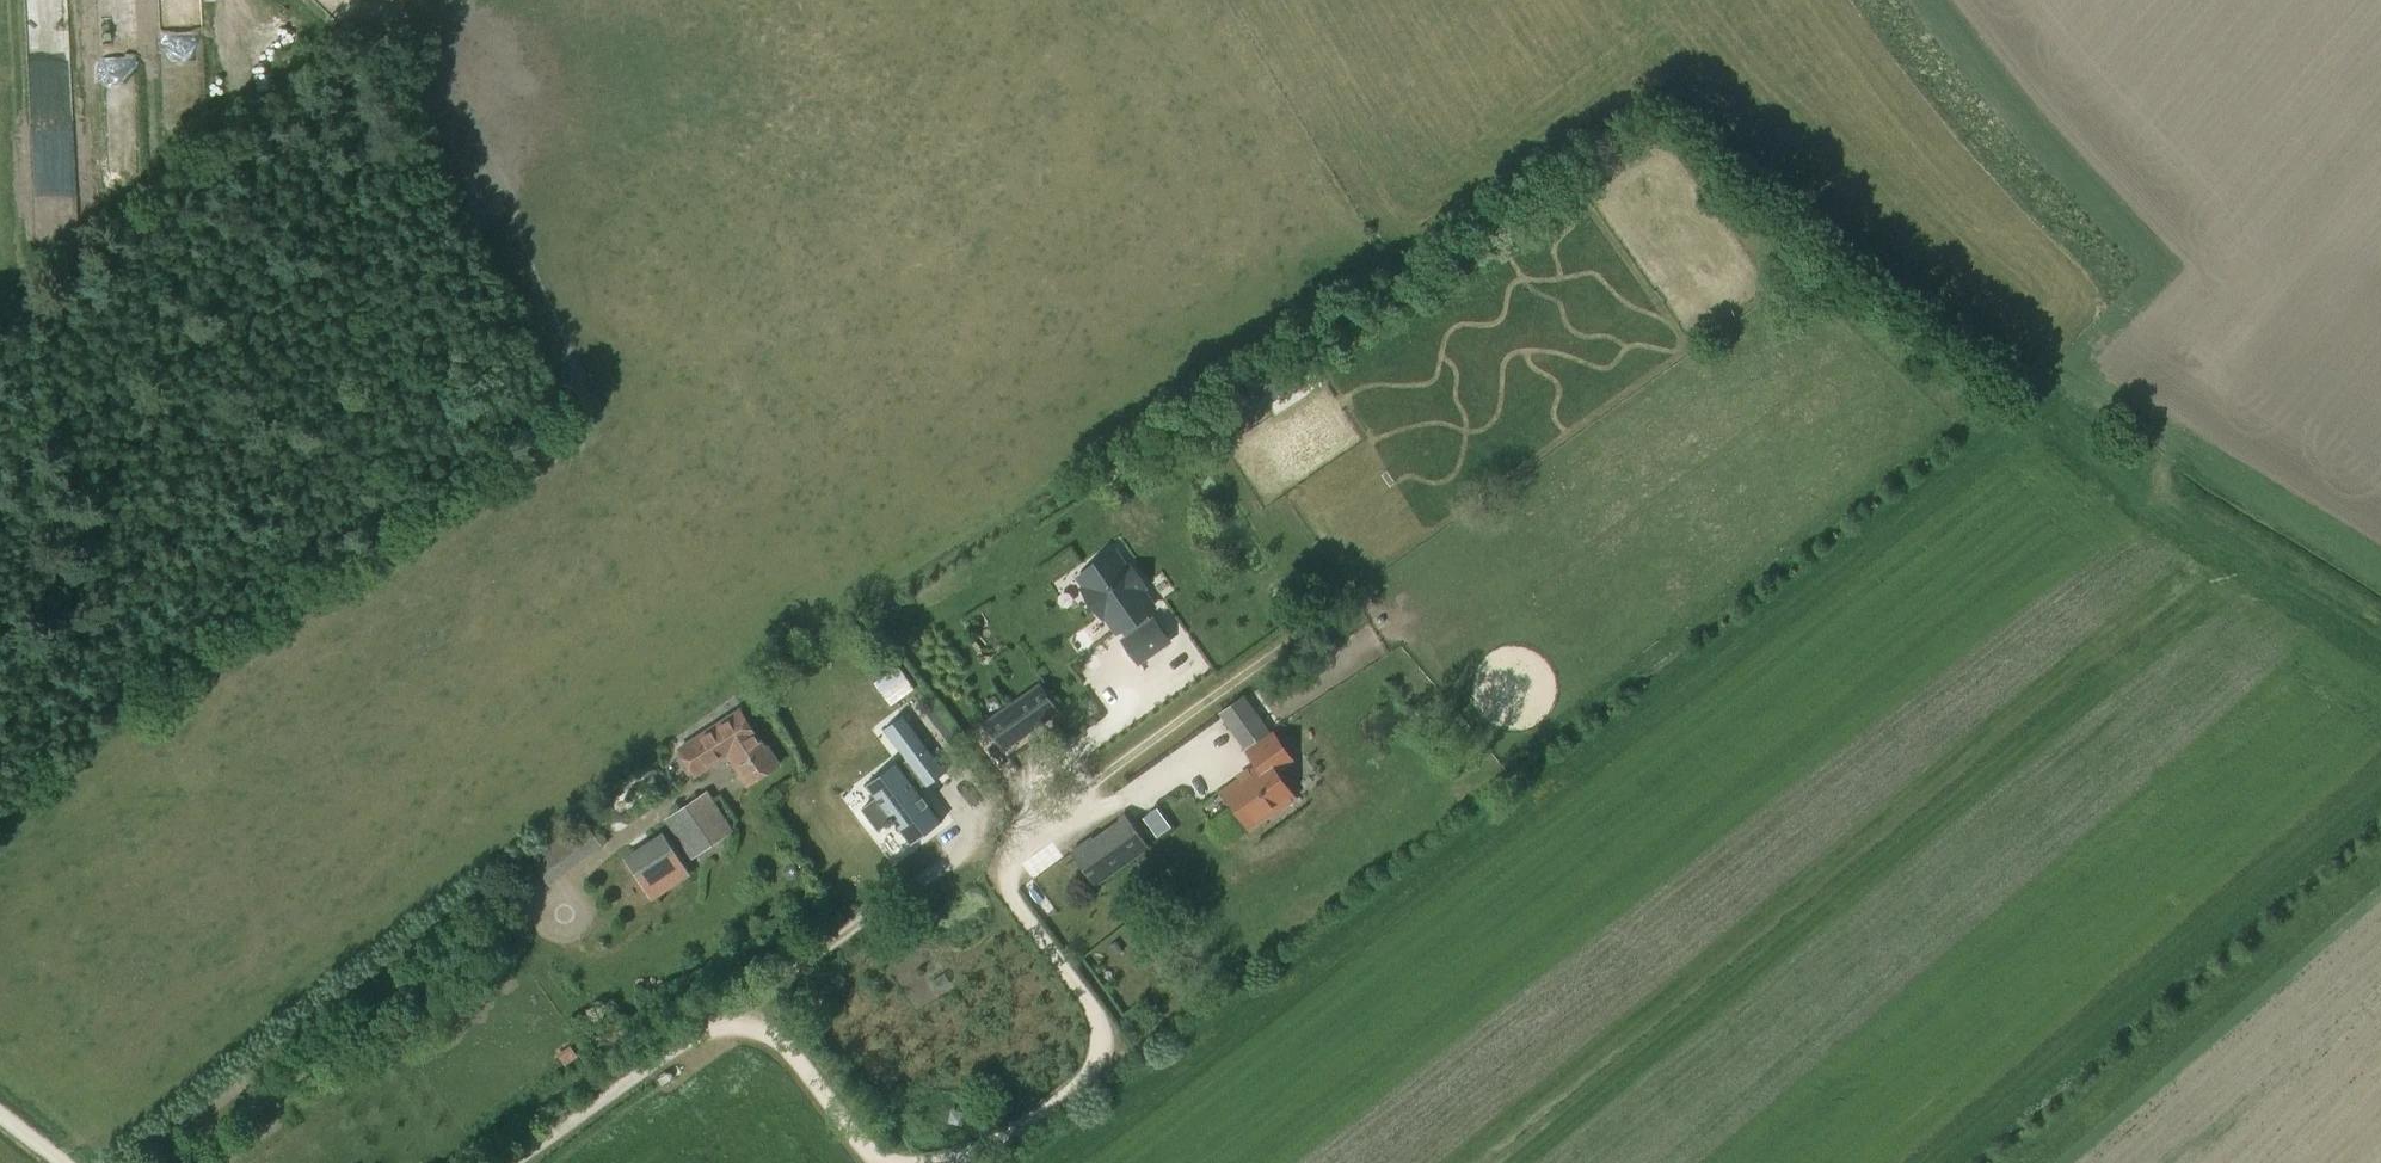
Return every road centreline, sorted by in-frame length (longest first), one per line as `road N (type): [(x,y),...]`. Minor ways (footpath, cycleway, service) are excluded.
road 1 (track): [(2380,623),(2161,486),(2160,464),(2163,437),(2207,341),(2380,136)]

